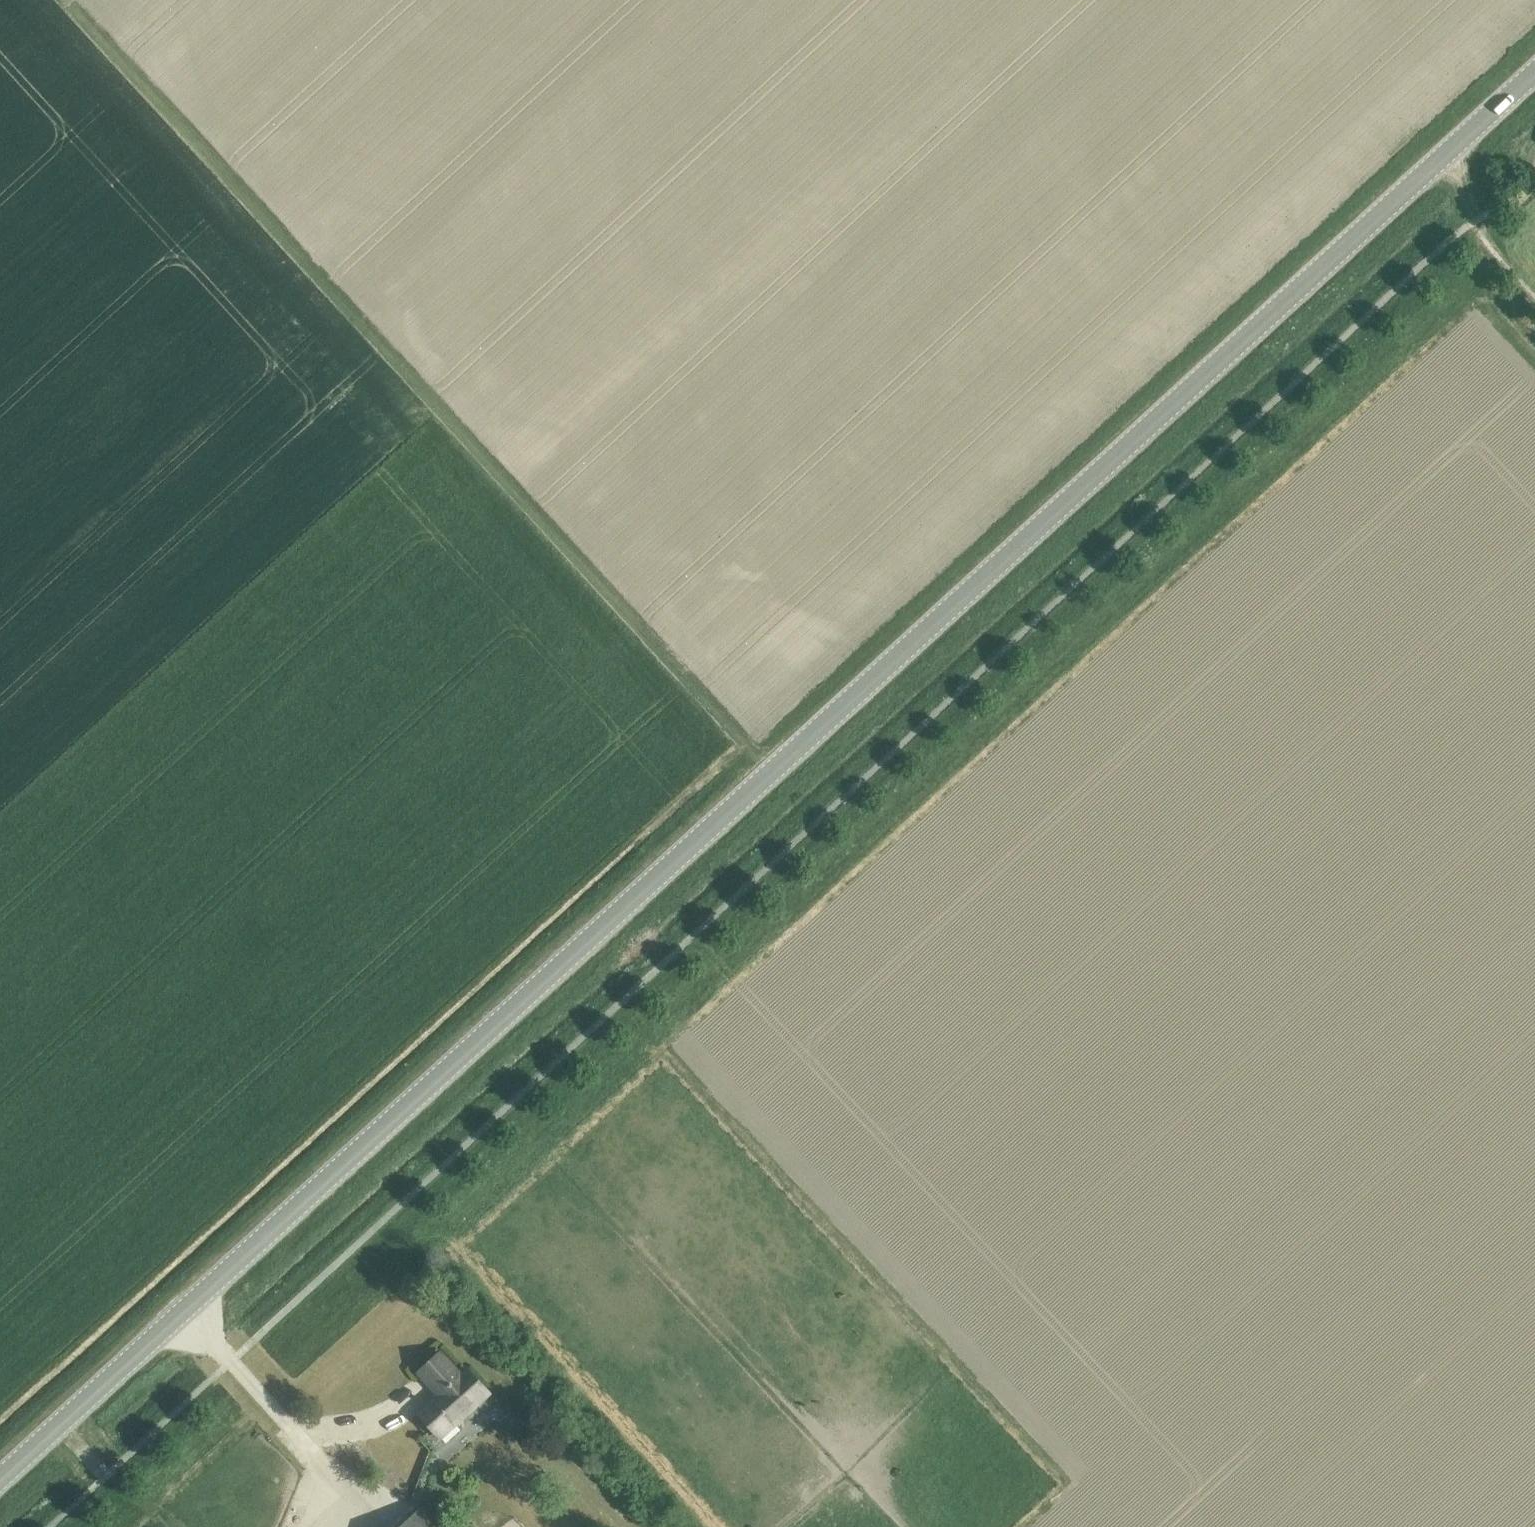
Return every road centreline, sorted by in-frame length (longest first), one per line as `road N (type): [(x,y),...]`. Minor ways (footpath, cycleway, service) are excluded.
road 1 (tertiary): [(0,1477),(1534,69)]

